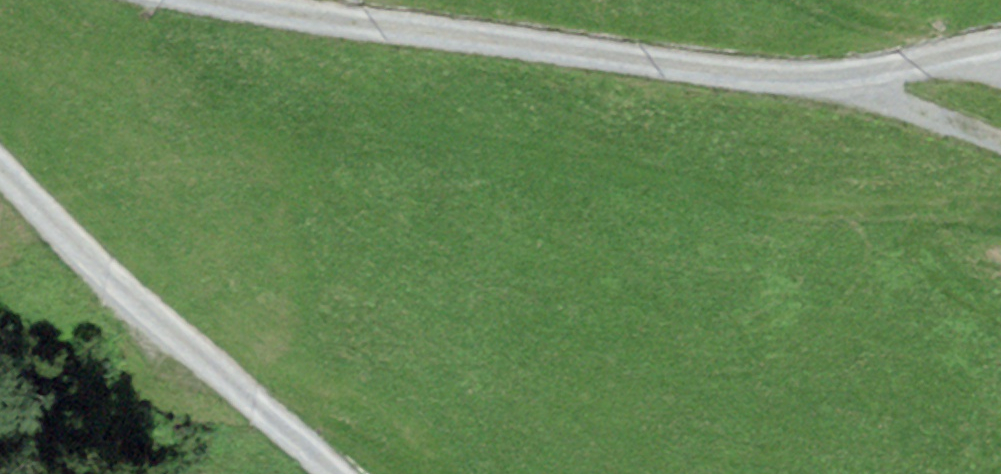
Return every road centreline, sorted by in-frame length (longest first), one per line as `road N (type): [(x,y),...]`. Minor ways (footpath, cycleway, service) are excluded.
road 1 (residential): [(1000,49),(812,79),(198,0)]
road 2 (residential): [(330,473),(177,343),(0,174)]
road 3 (track): [(877,71),(1000,138)]

